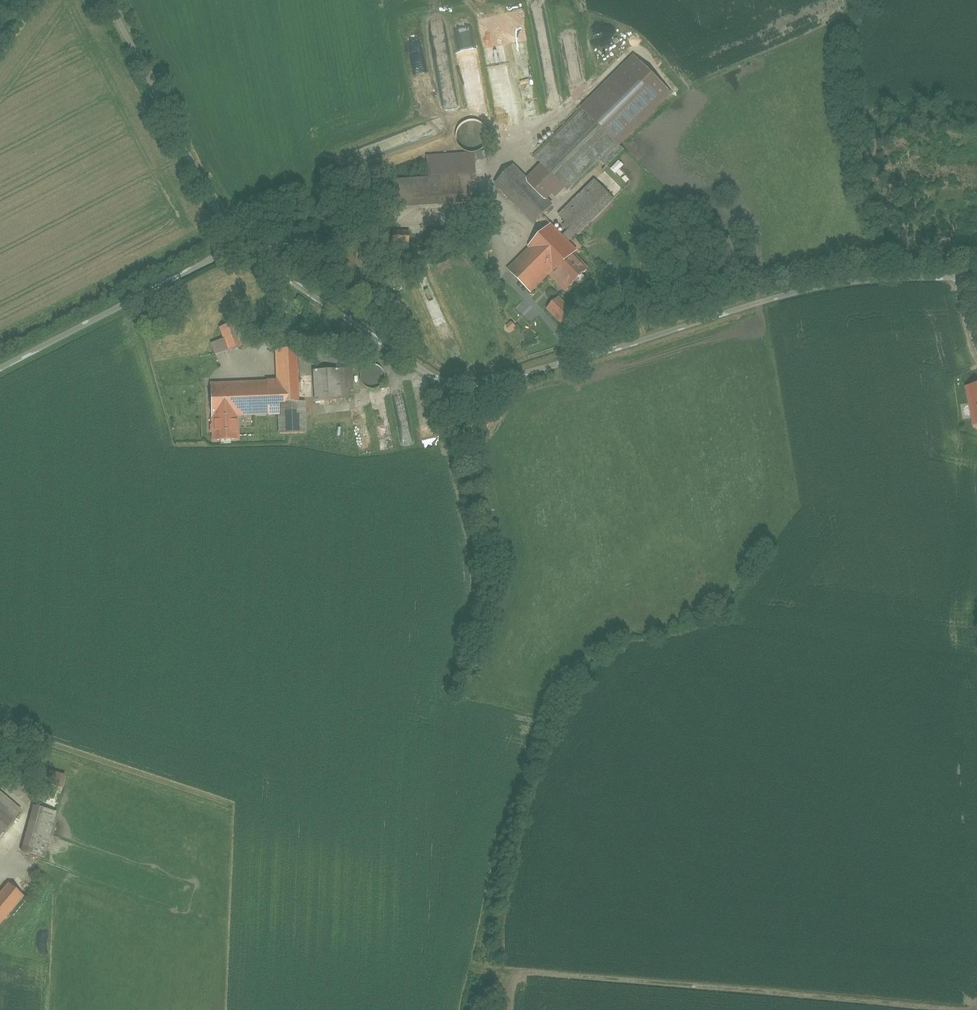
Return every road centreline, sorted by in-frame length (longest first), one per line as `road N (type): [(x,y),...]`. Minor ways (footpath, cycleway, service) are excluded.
road 1 (unclassified): [(233,247),(436,381),(611,343),(827,277),(976,267)]
road 2 (unclassified): [(233,247),(104,0)]
road 3 (unclassified): [(0,356),(233,247)]

